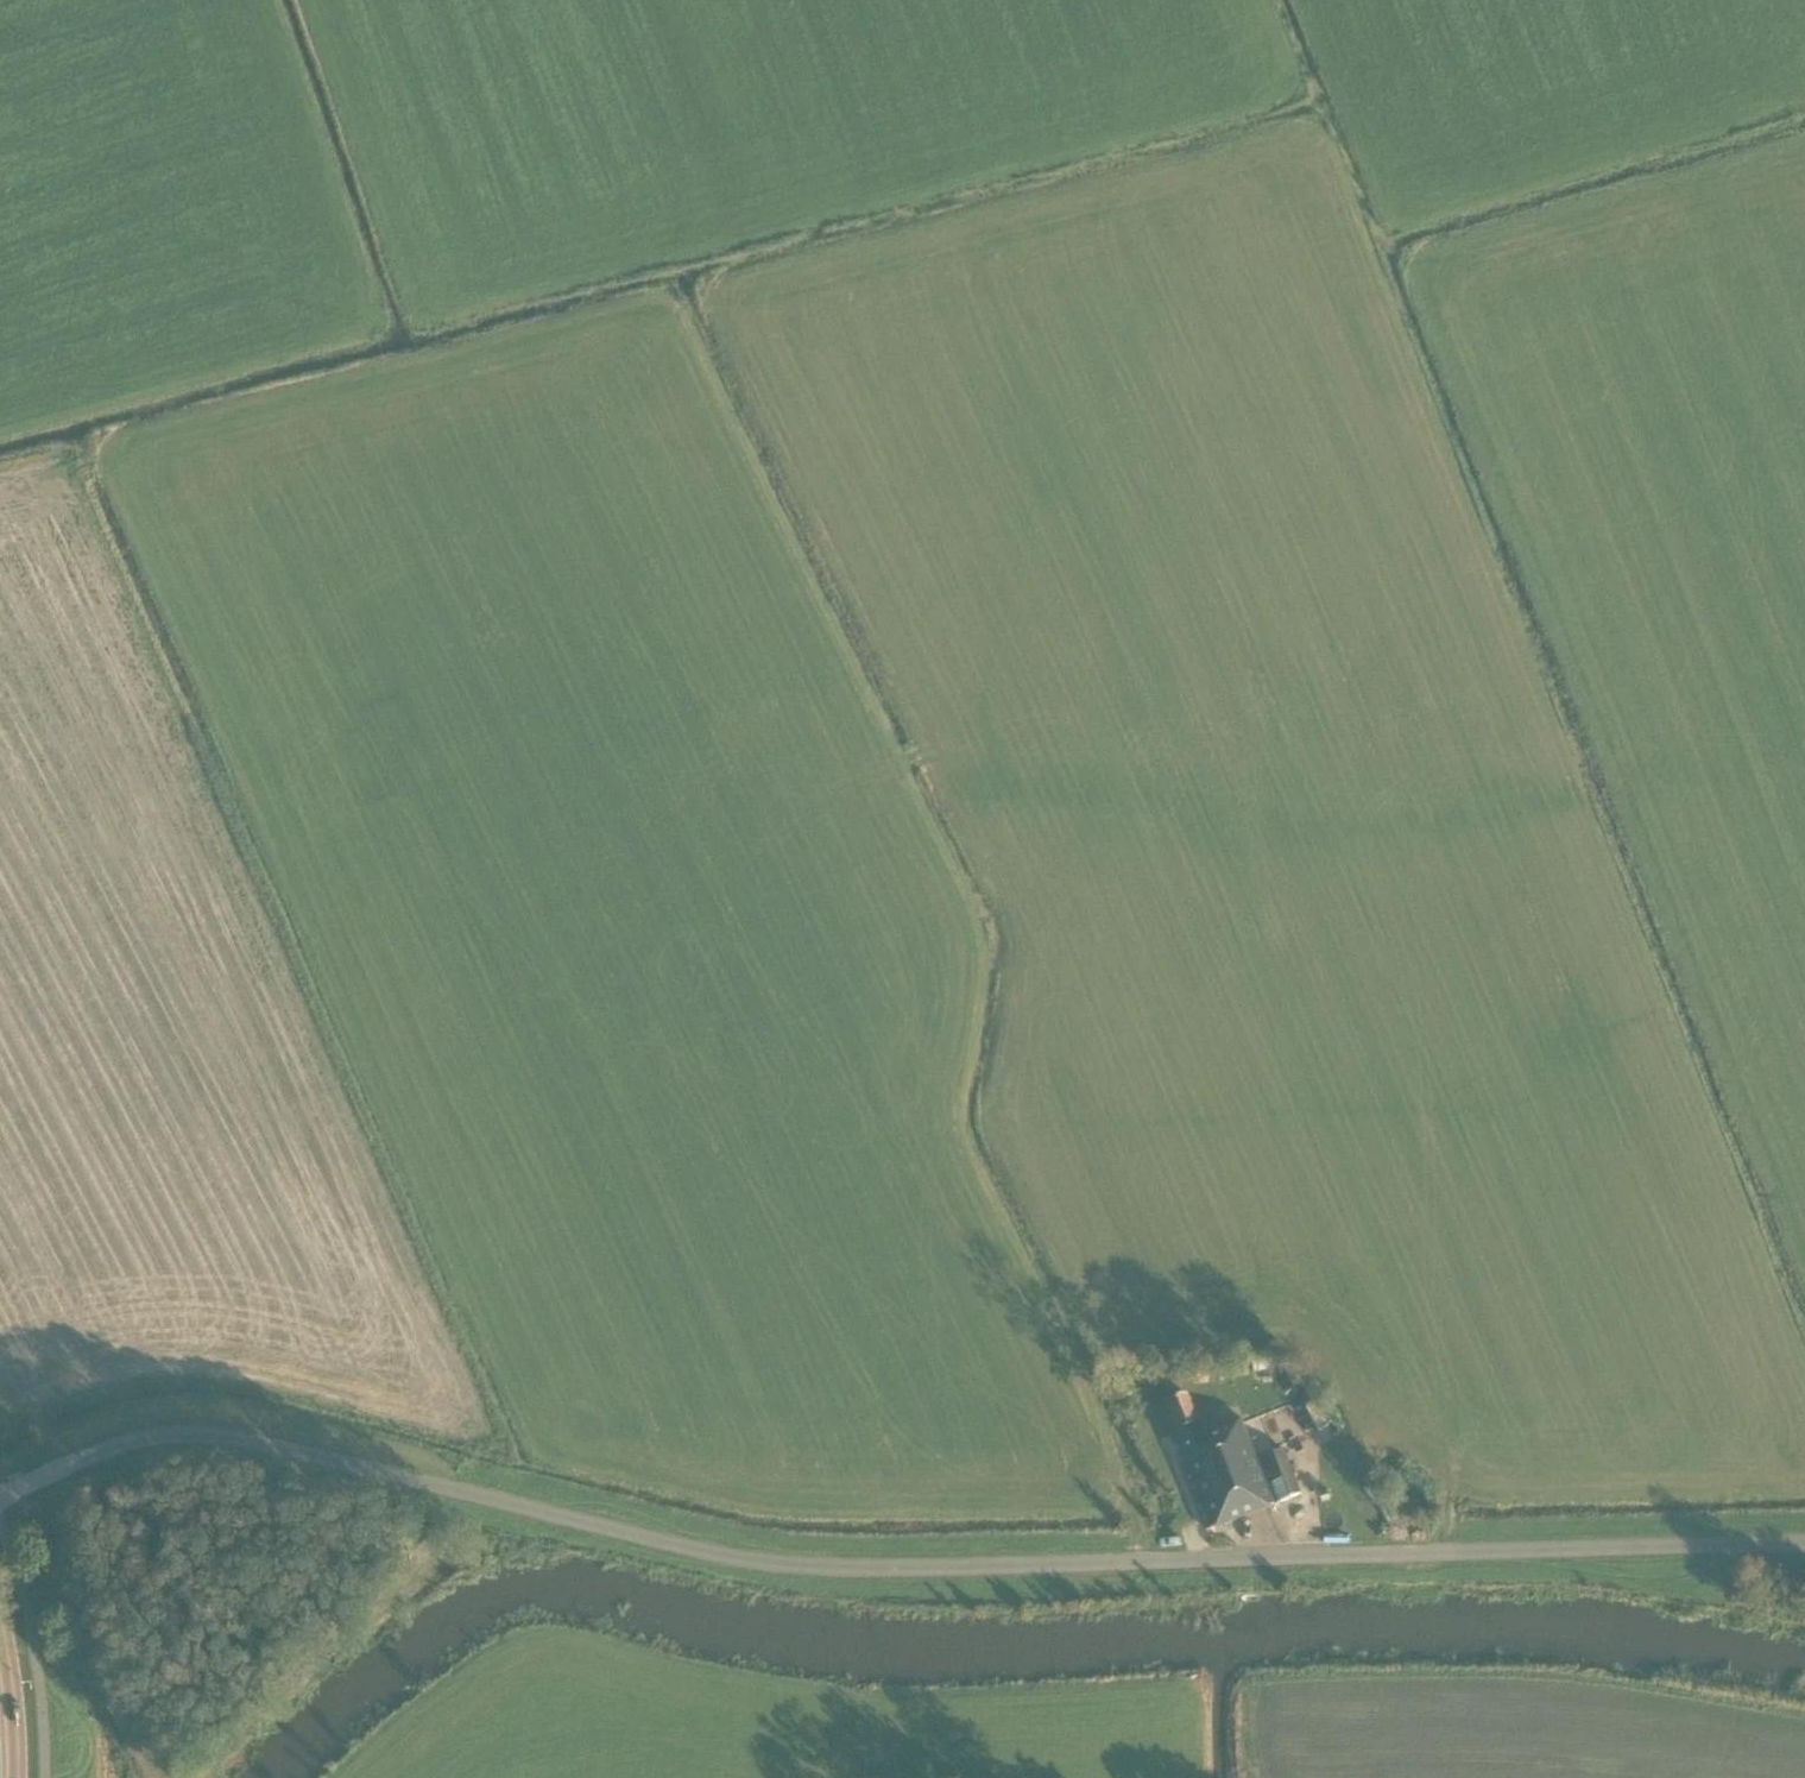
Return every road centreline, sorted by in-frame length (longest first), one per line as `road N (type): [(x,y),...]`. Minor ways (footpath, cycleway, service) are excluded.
road 1 (unclassified): [(0,1499),(122,1446),(204,1434),(699,1551),(824,1569),(1804,1543)]
road 2 (secondary): [(17,1777),(0,1615)]

